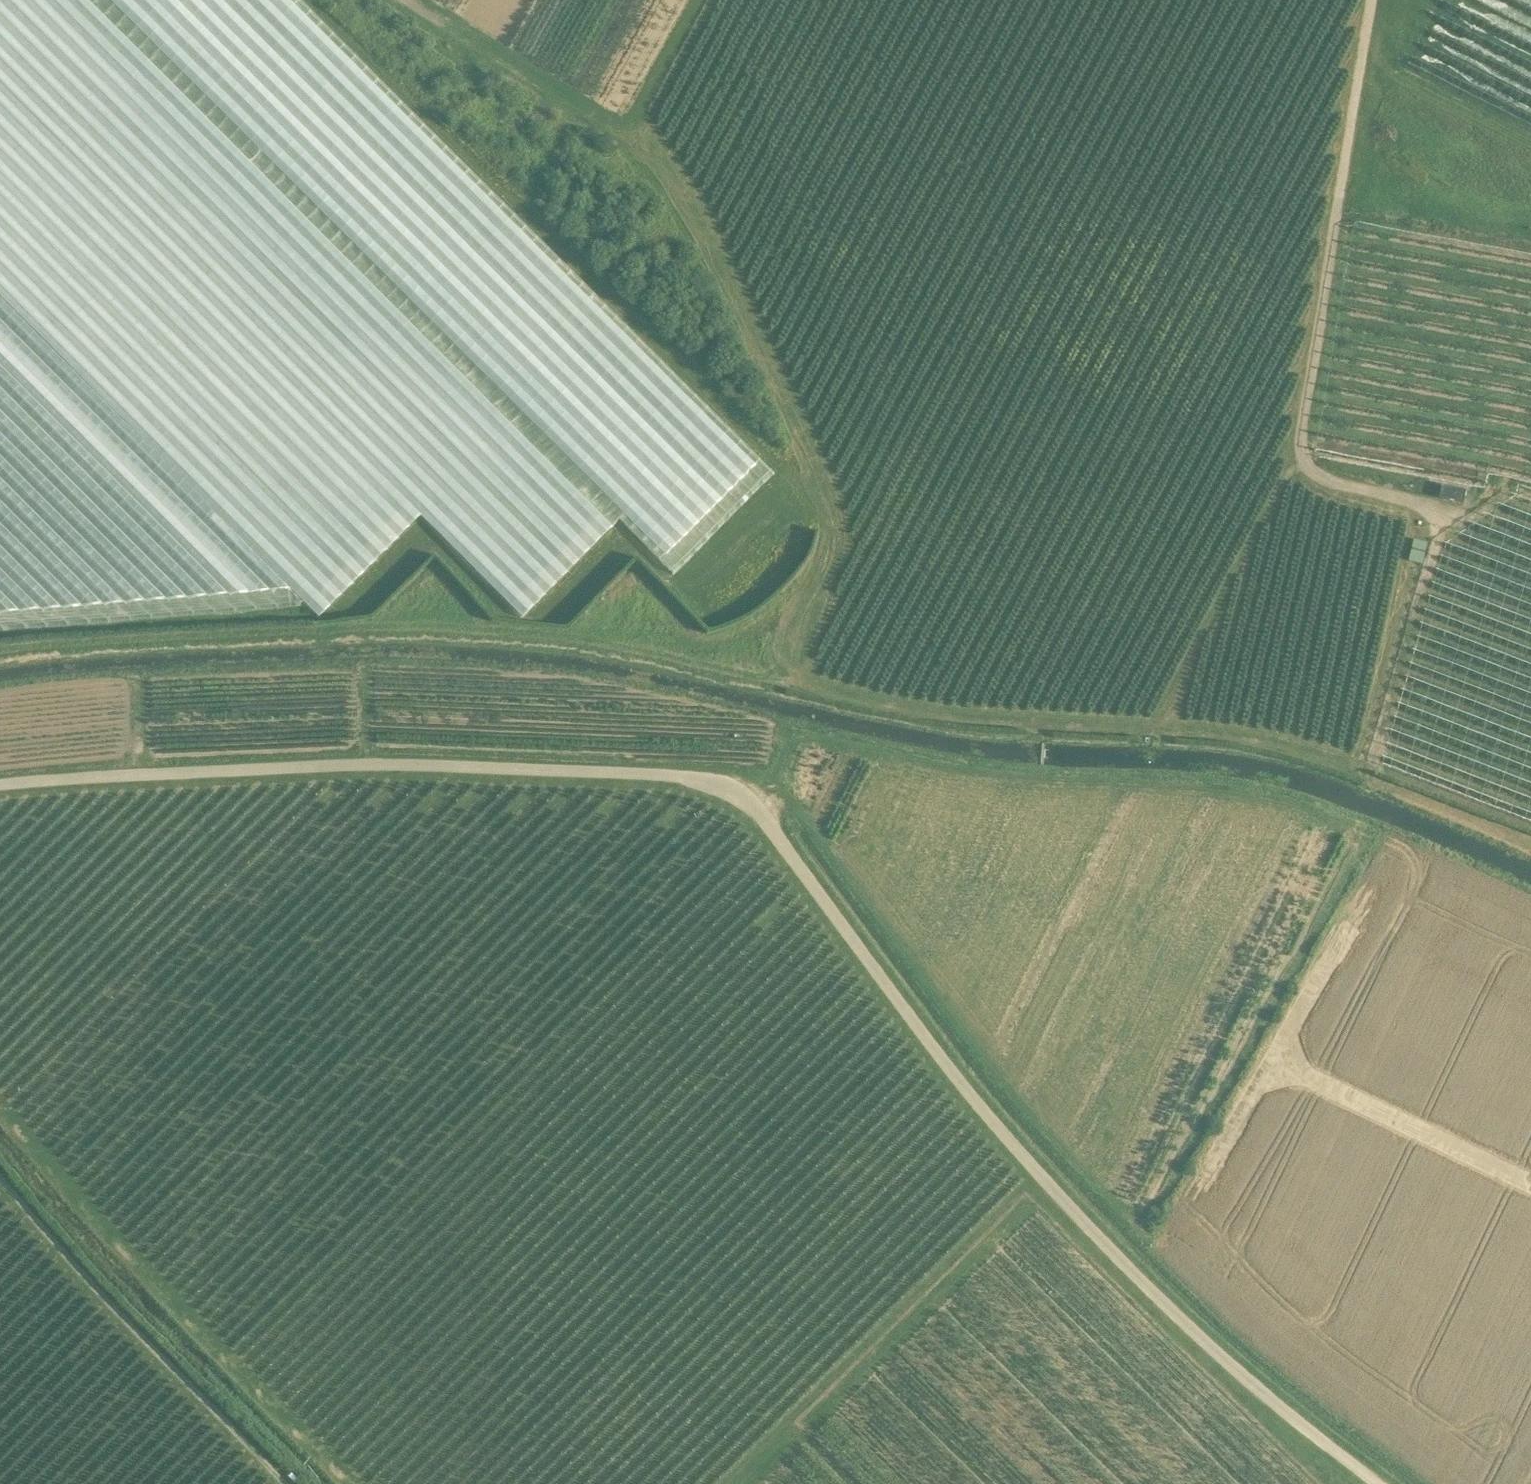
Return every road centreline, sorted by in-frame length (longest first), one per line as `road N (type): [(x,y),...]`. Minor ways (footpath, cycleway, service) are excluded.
road 1 (track): [(1379,1483),(1215,1349),(1014,1145),(907,1013),(774,823),(733,790),(691,776),(375,763),(0,783)]
road 2 (track): [(1530,1185),(1268,1057)]
road 3 (track): [(1314,973),(1221,1138)]

